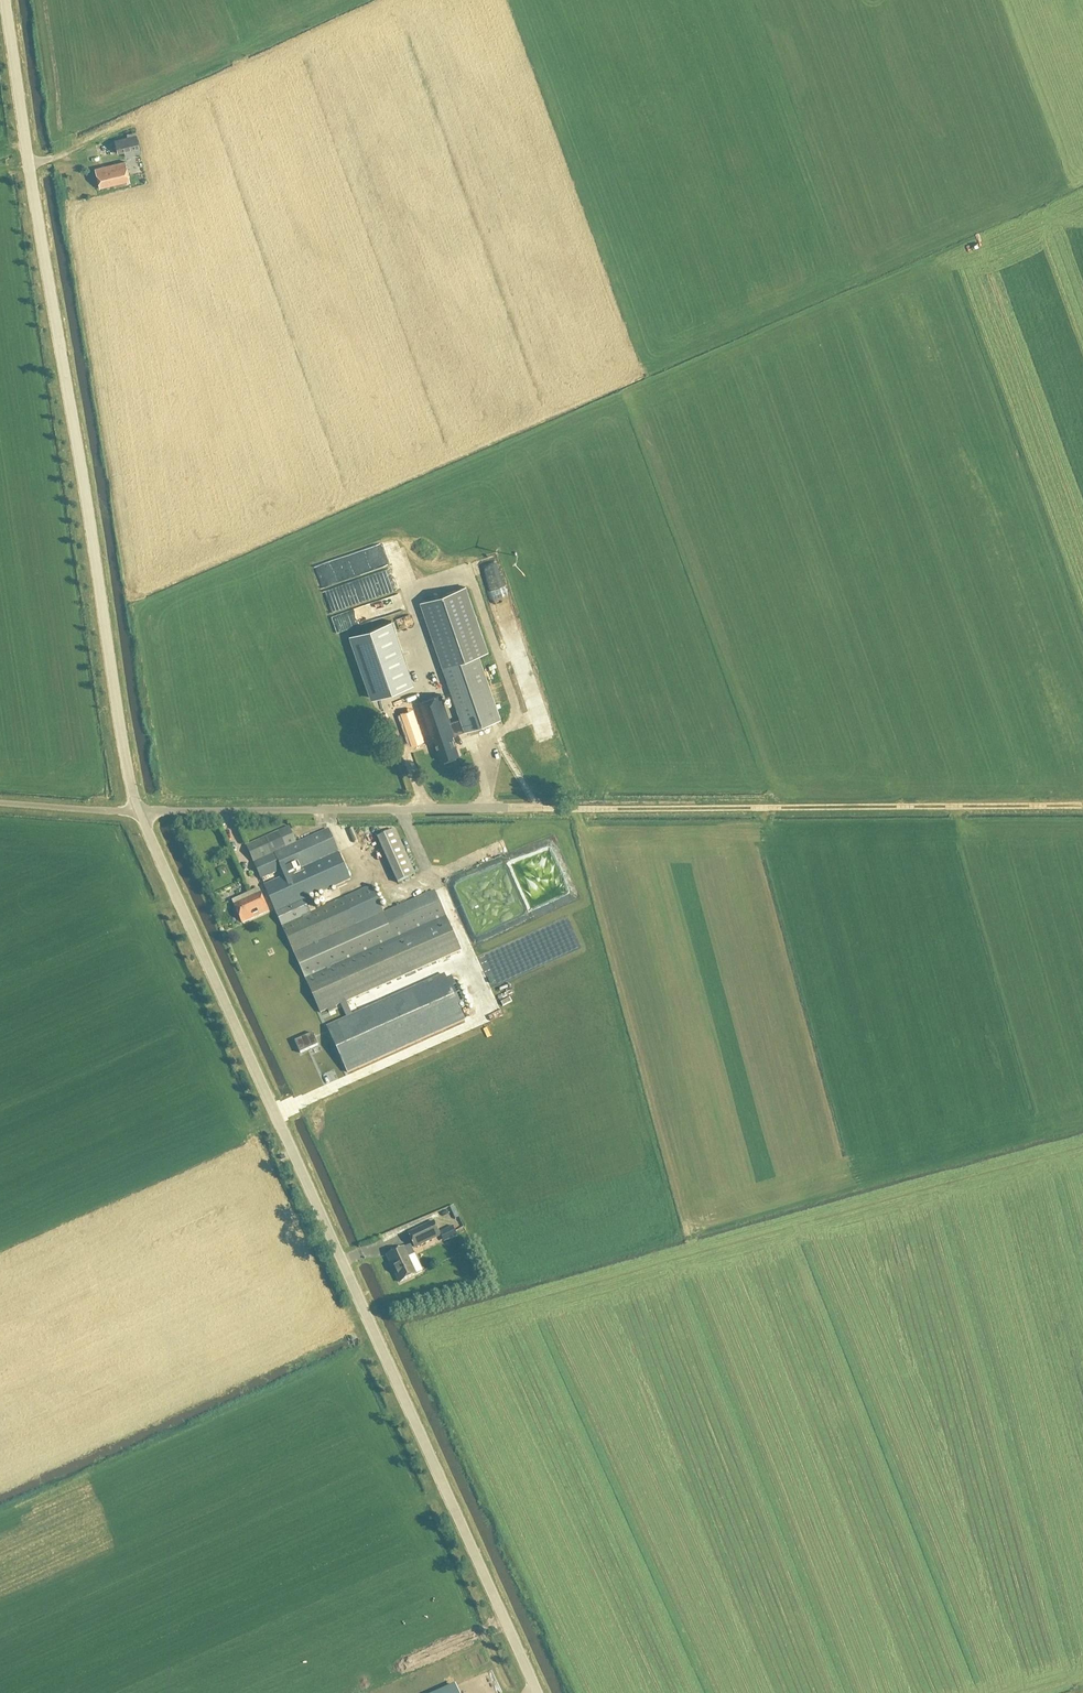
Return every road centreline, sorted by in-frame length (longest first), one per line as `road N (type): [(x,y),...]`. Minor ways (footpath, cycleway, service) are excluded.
road 1 (unclassified): [(536,1692),(139,811)]
road 2 (unclassified): [(139,811),(125,775),(5,0)]
road 3 (track): [(1082,806),(478,810)]
road 4 (unclassified): [(139,811),(478,810)]
road 5 (unclassified): [(139,811),(0,803)]

